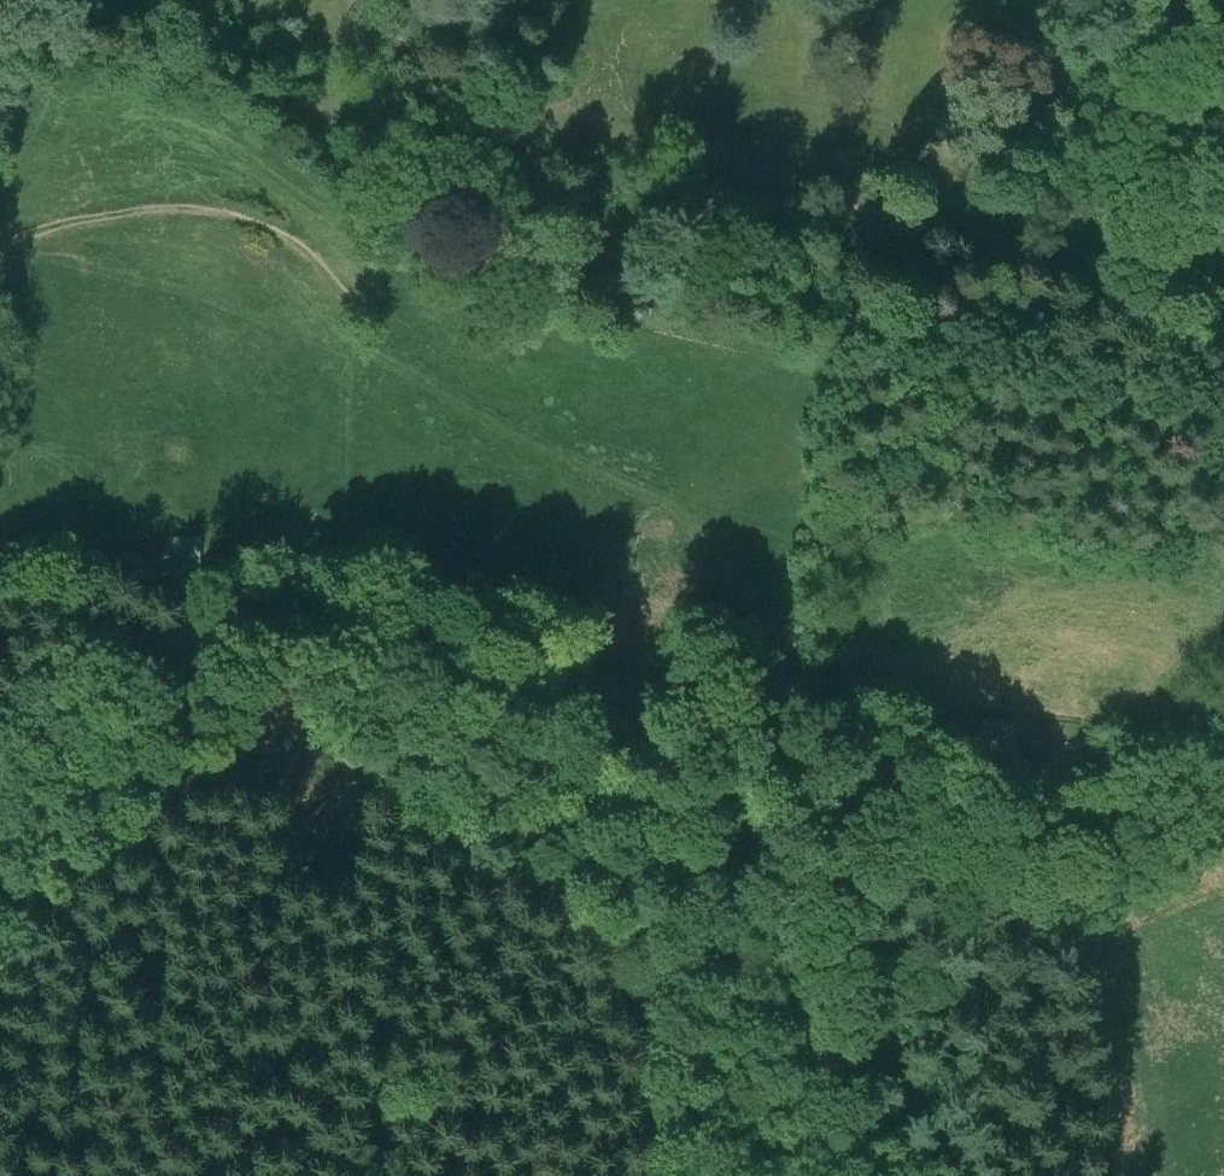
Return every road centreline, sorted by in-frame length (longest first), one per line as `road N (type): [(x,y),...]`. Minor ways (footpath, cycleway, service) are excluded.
road 1 (track): [(669,701),(338,626),(243,625),(154,646),(0,757)]
road 2 (track): [(951,1175),(869,982),(854,888),(817,796),(784,759),(737,728),(669,701)]
road 3 (track): [(854,888),(884,880),(953,818)]

